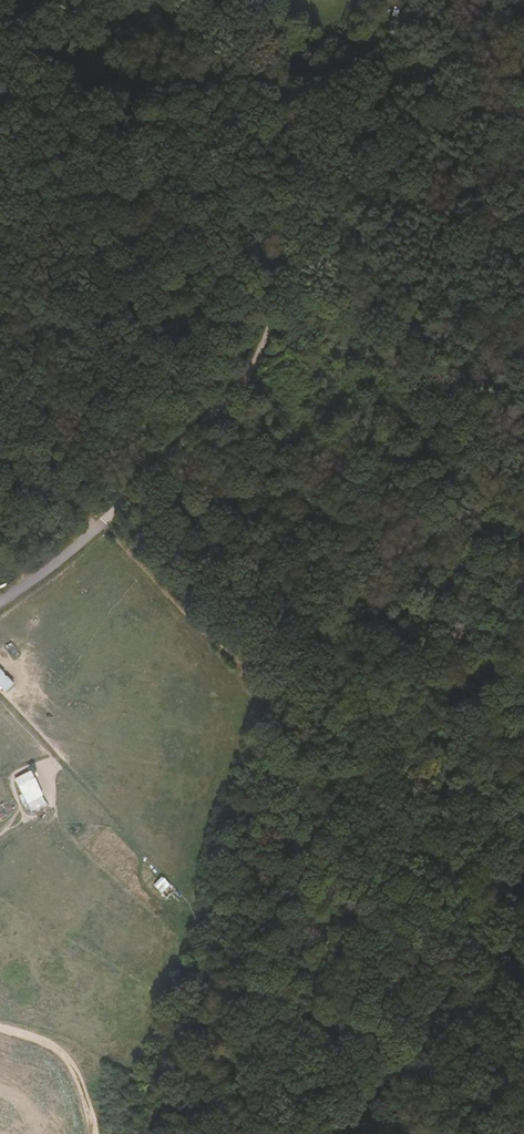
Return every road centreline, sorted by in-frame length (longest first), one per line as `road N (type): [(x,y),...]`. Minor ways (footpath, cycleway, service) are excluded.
road 1 (track): [(96,1133),(63,1054),(0,1029)]
road 2 (unclassified): [(0,602),(107,522)]

